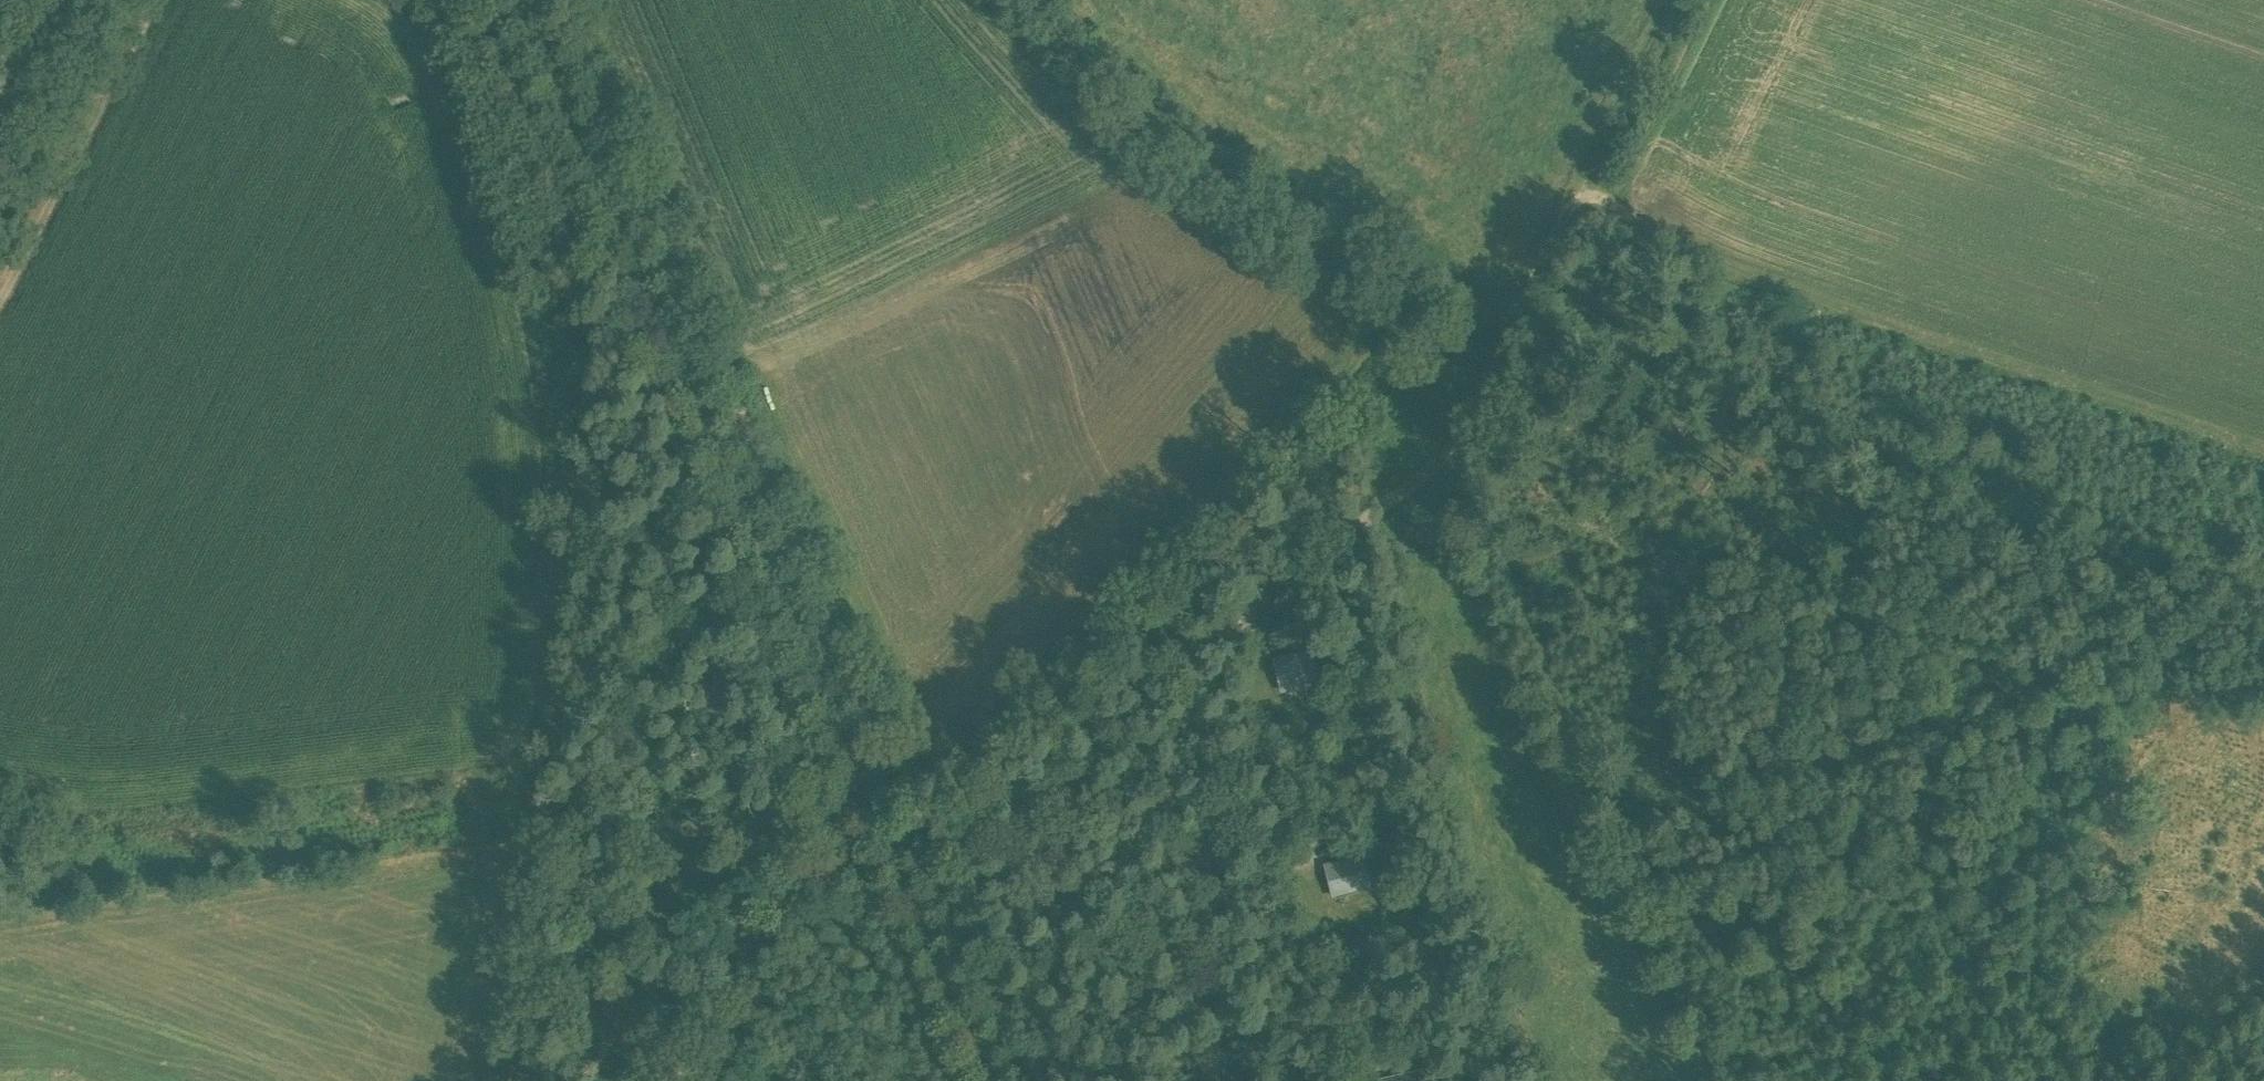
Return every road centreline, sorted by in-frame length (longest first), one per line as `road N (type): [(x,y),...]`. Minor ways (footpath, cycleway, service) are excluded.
road 1 (track): [(907,882),(1047,821),(1091,780),(1185,652),(1268,613),(1380,491),(1449,442),(1668,0)]
road 2 (tertiary): [(994,1080),(519,0)]
road 3 (track): [(1583,170),(1645,215),(1901,321),(2263,439)]
road 4 (track): [(866,784),(773,814),(507,846)]
road 5 (track): [(148,0),(0,302)]

